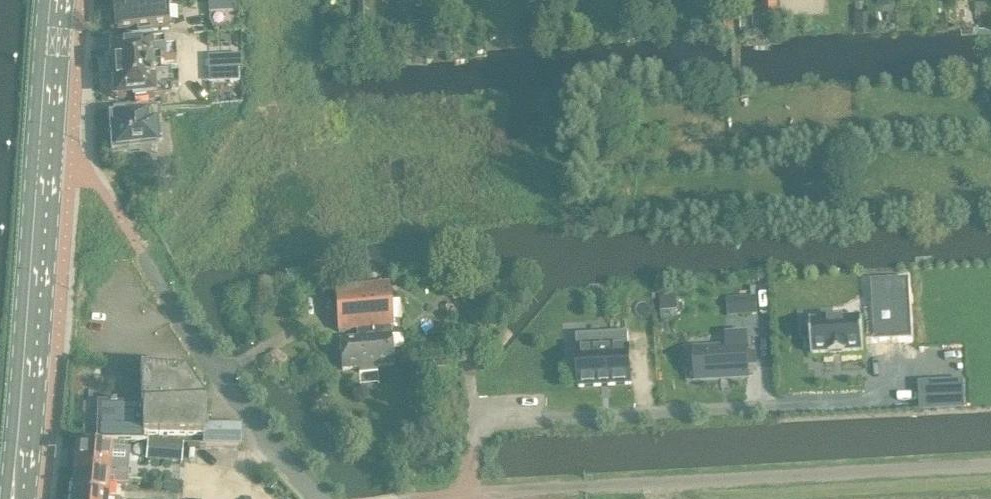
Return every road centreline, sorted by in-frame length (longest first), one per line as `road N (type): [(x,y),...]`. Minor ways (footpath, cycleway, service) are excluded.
road 1 (track): [(467,494),(990,464)]
road 2 (primary): [(14,498),(57,0)]
road 3 (residential): [(317,498),(216,375),(153,272)]

